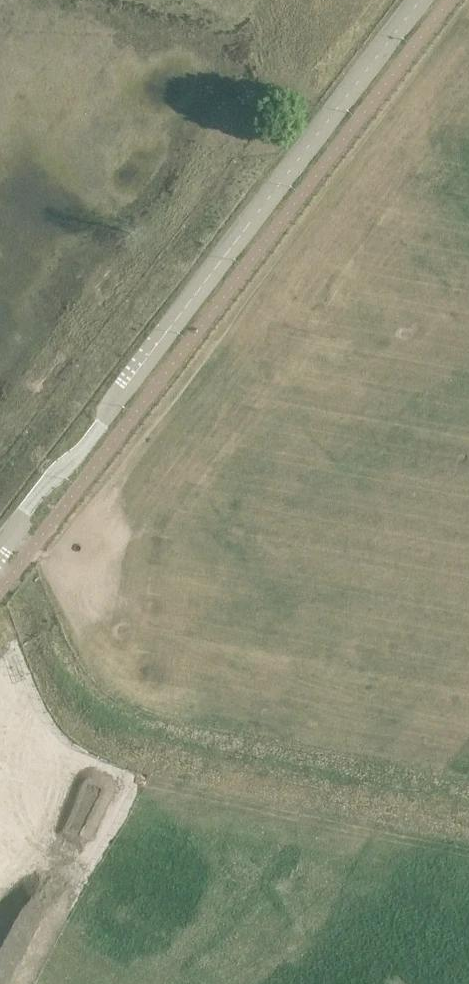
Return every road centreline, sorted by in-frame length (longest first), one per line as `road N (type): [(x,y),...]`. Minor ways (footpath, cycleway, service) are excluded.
road 1 (tertiary): [(194,308),(416,1)]
road 2 (track): [(223,767),(82,717),(26,609),(0,591)]
road 3 (tertiary): [(194,308),(128,365),(49,467),(20,520)]
road 4 (tertiary): [(20,520),(91,451),(194,308)]

